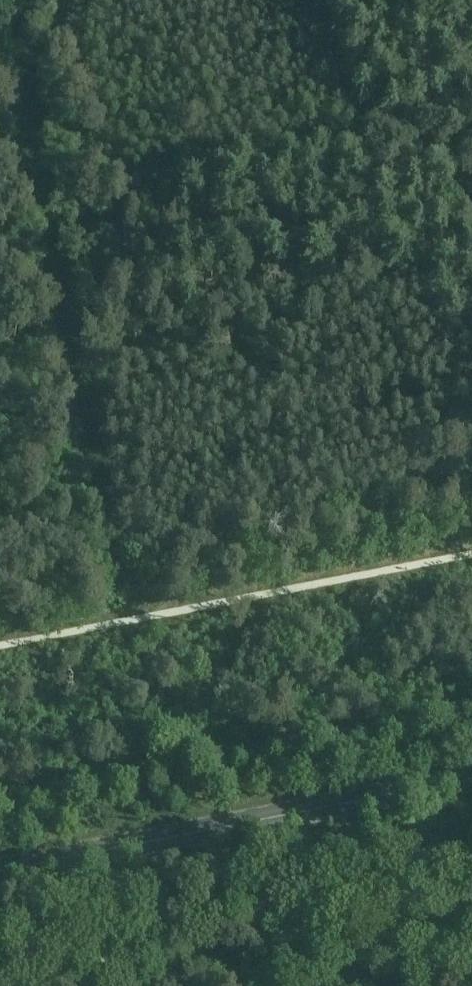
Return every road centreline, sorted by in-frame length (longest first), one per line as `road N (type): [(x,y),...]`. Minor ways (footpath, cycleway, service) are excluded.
road 1 (secondary): [(0,870),(471,778)]

